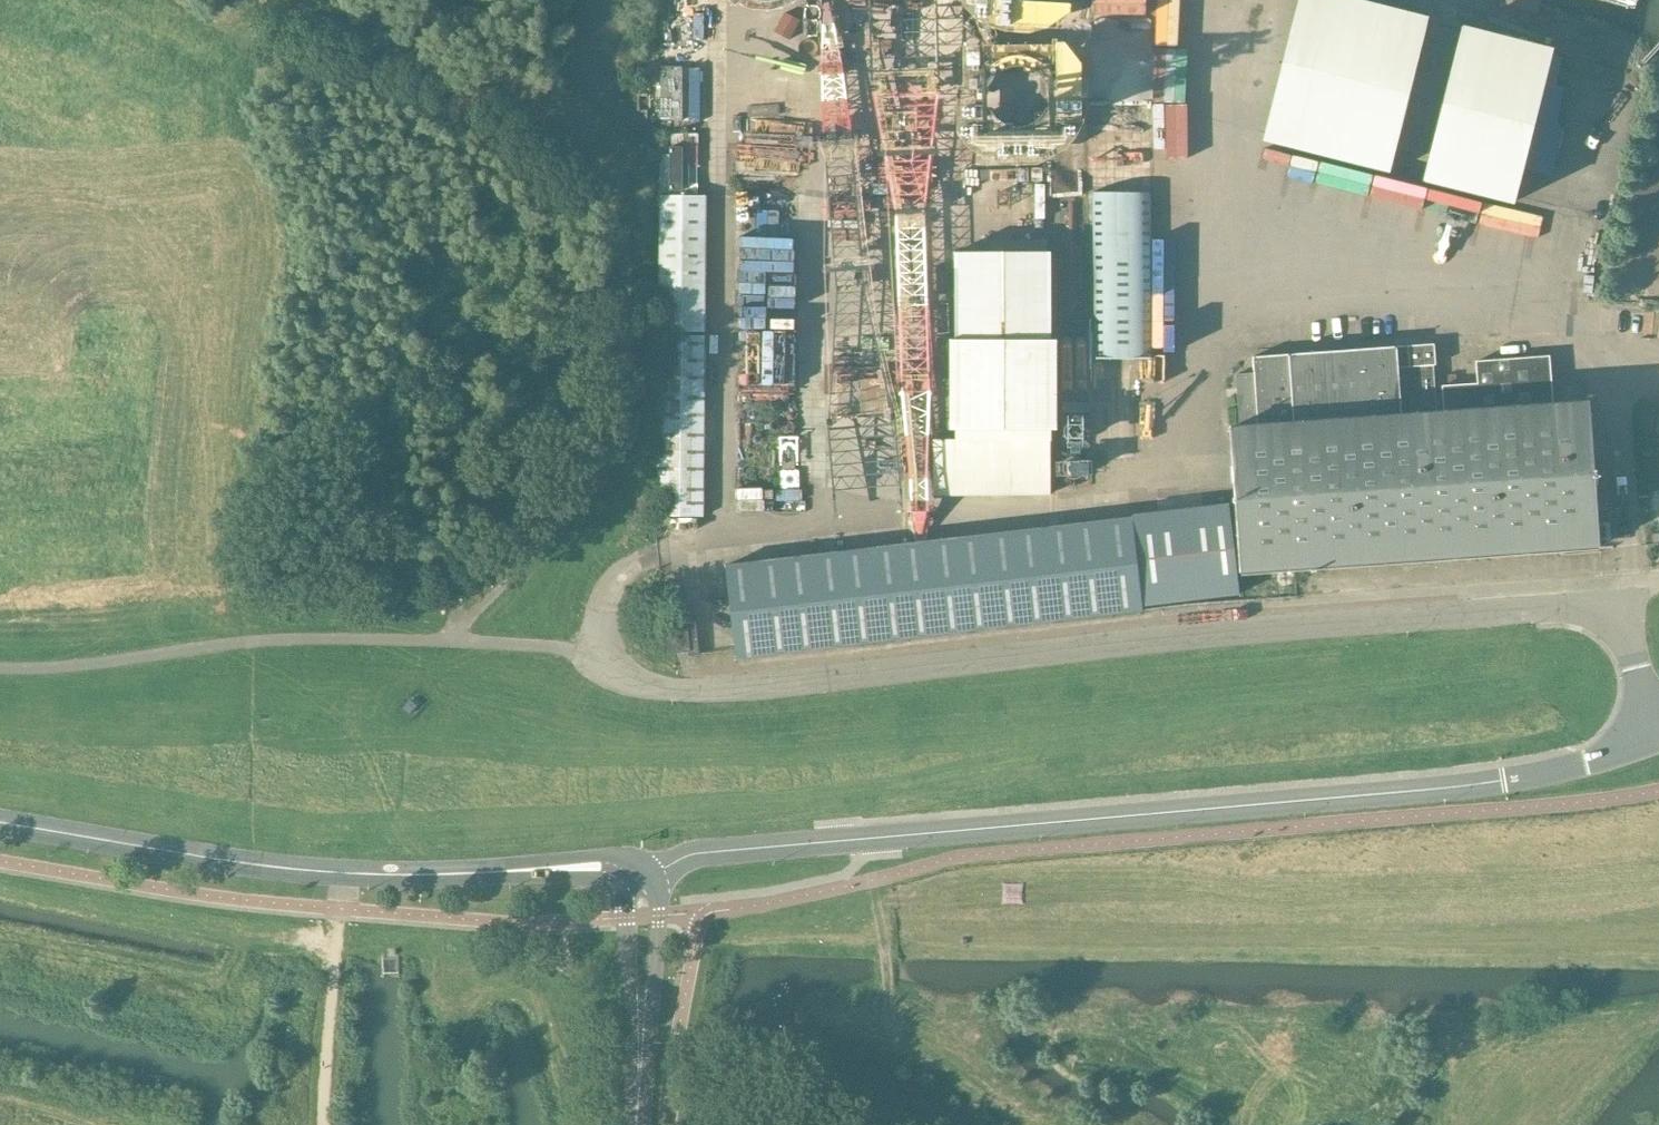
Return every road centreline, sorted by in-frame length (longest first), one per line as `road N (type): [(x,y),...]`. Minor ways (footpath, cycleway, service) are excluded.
road 1 (unclassified): [(1653,738),(1611,601),(1233,630),(670,691),(639,685),(598,655),(452,639)]
road 2 (tertiary): [(636,875),(695,853),(1502,781),(1653,738)]
road 3 (track): [(452,639),(609,459),(623,418),(624,206),(536,122),(261,0)]
road 4 (tertiary): [(636,875),(612,864),(342,873),(0,822)]
road 5 (tertiary): [(637,1124),(644,1061),(636,875)]
road 6 (track): [(338,942),(247,939),(234,974)]

